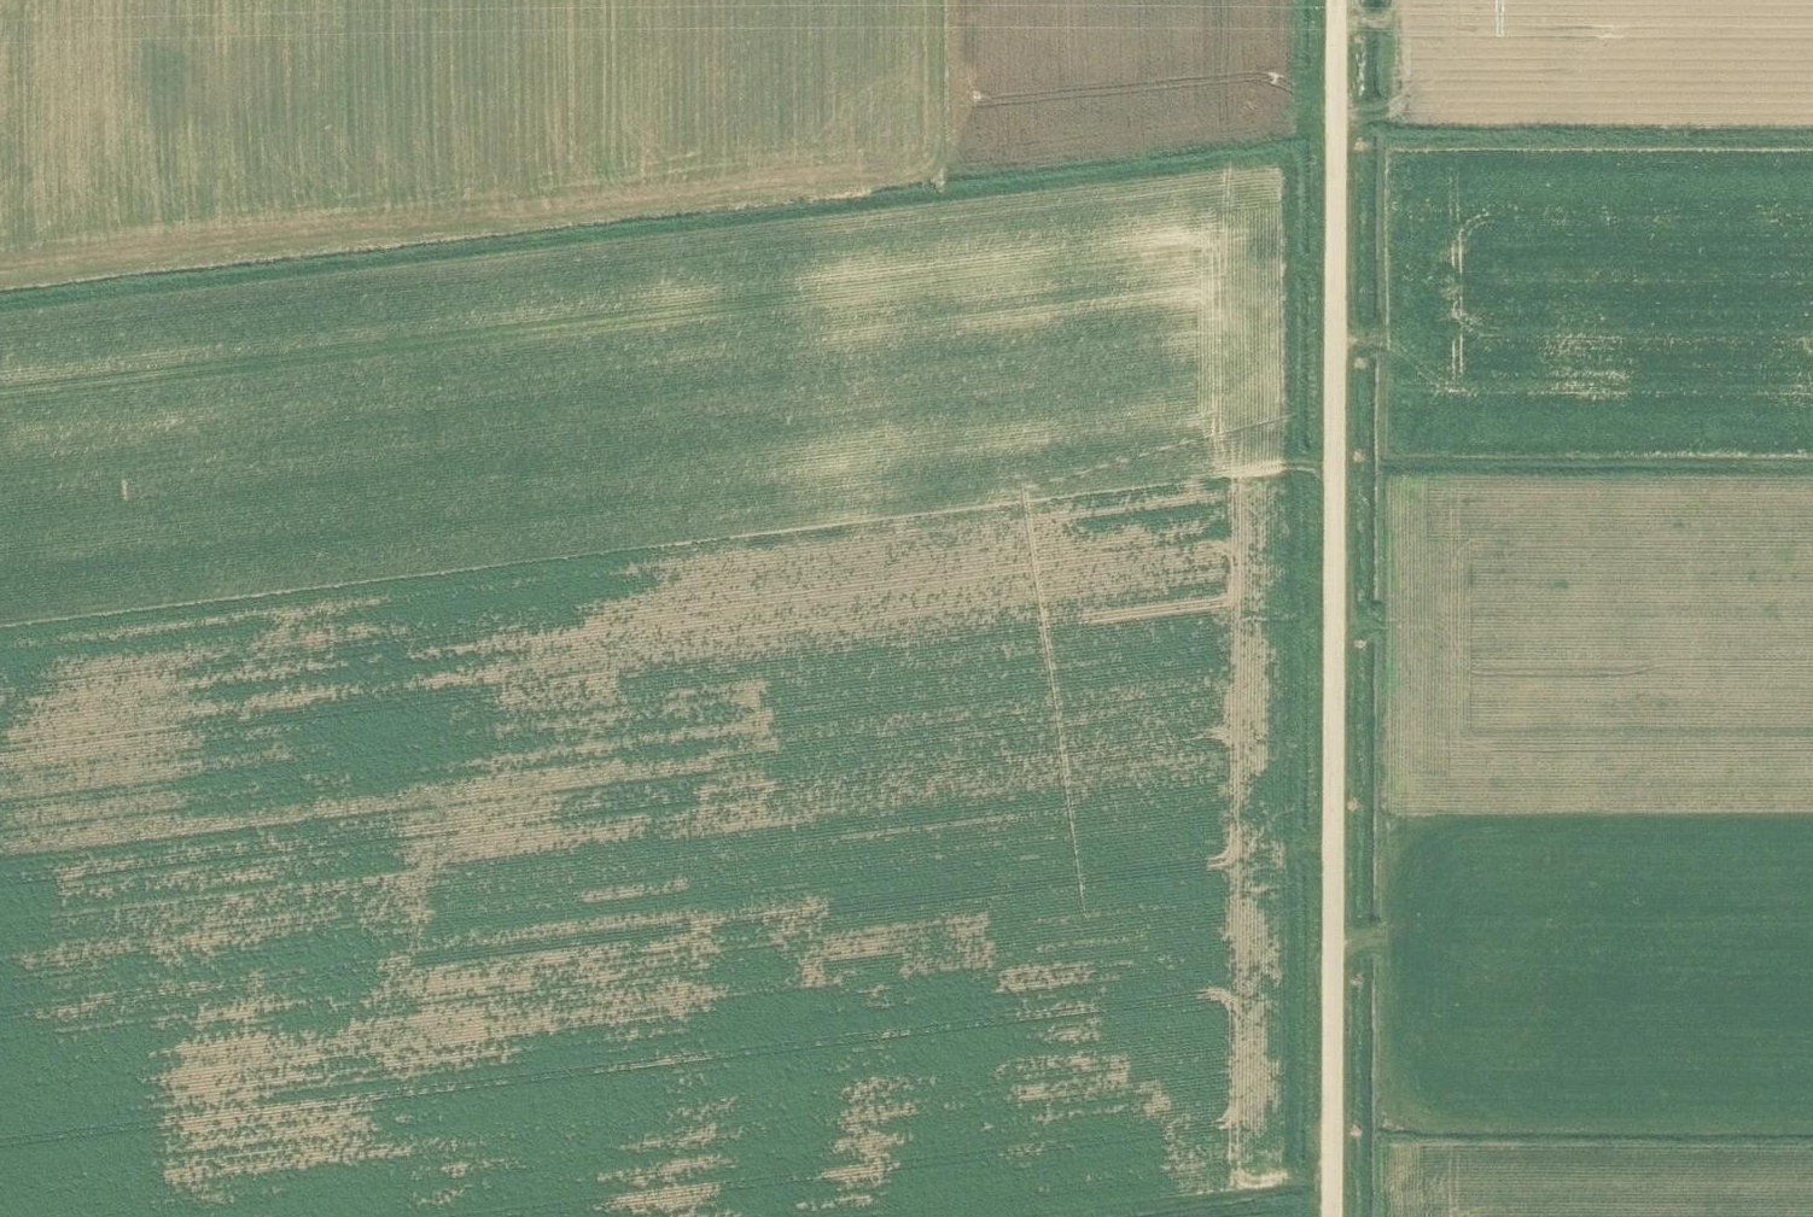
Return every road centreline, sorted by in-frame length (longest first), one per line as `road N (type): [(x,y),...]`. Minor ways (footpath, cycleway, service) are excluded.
road 1 (unclassified): [(1332,1216),(1336,0)]

